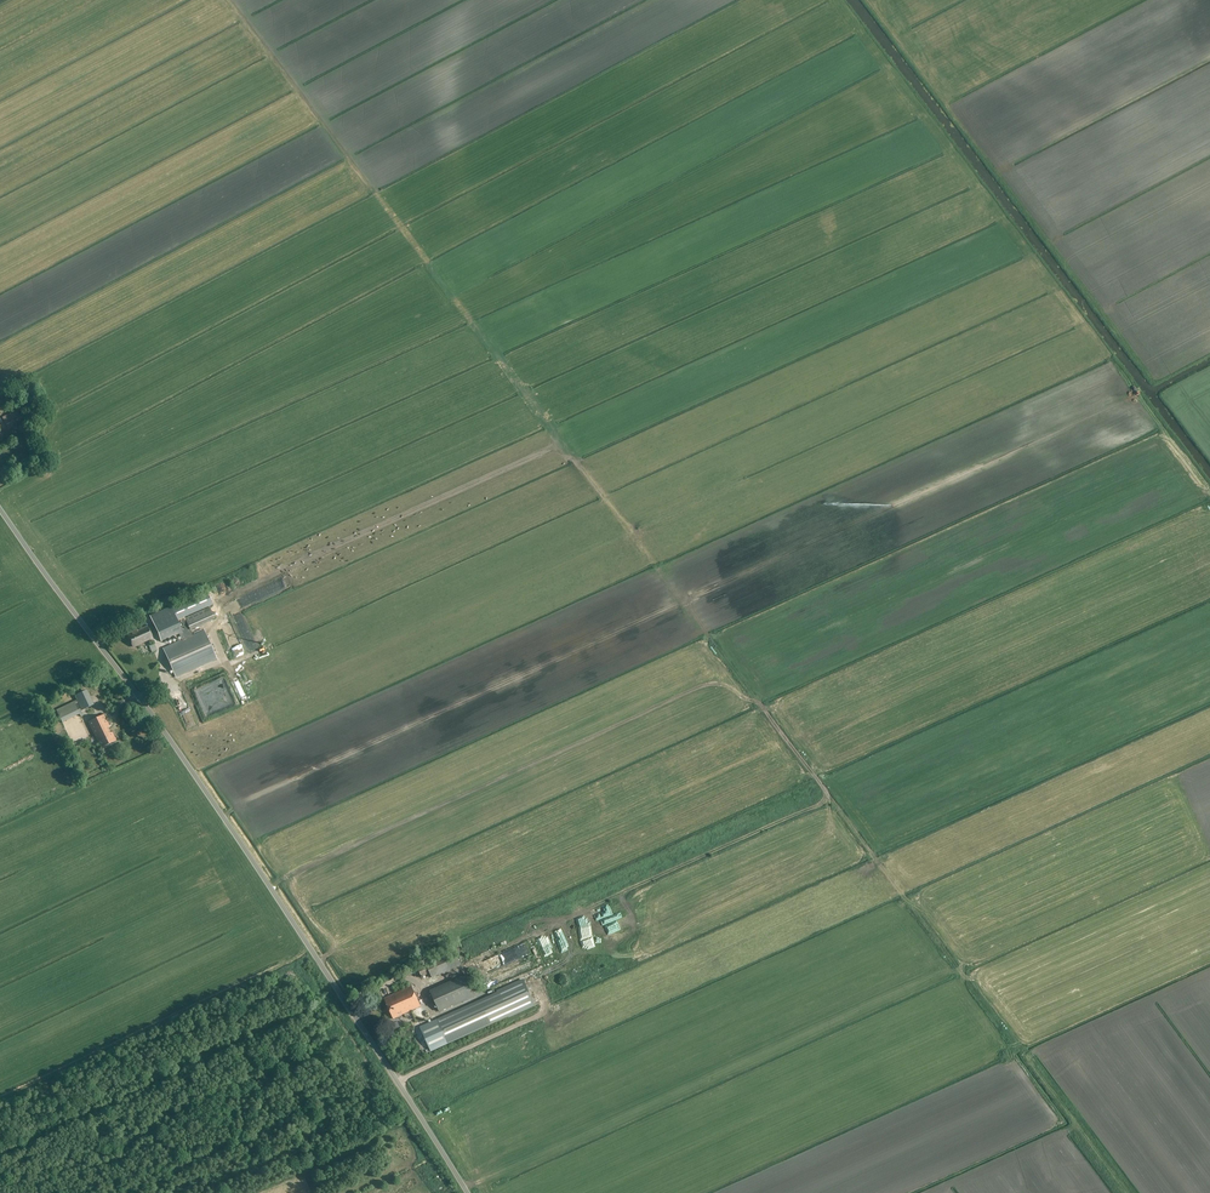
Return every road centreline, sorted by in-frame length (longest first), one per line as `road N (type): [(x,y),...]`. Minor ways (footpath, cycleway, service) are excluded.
road 1 (unclassified): [(471,1192),(316,950),(0,503)]

